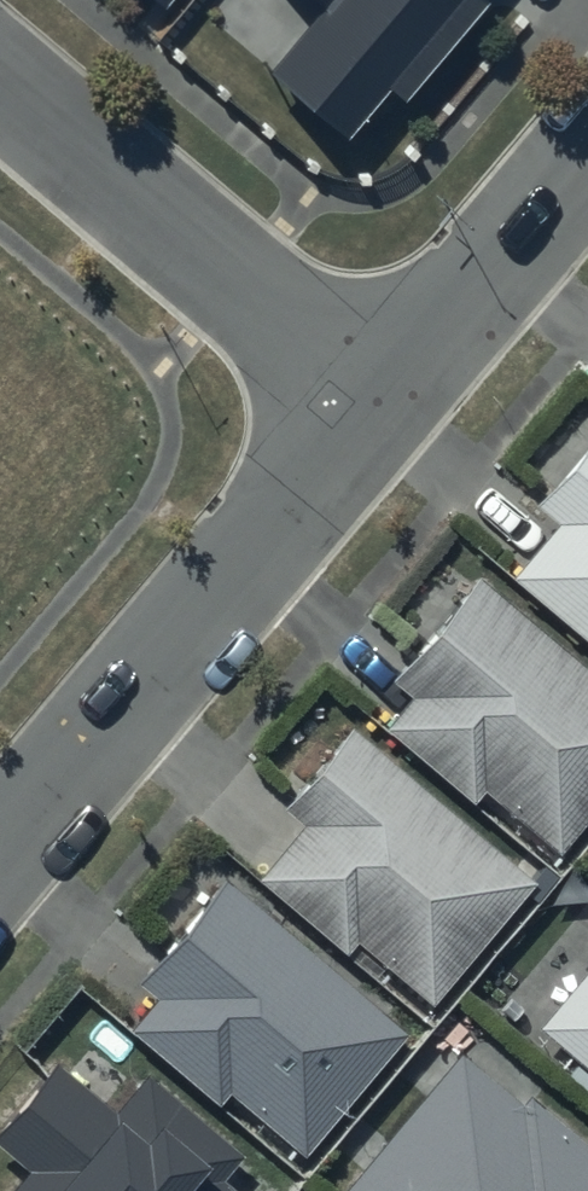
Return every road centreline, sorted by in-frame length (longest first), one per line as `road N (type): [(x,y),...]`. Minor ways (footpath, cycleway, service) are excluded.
road 1 (residential): [(0,848),(375,399)]
road 2 (residential): [(375,399),(0,83)]
road 3 (residential): [(375,399),(587,149)]

